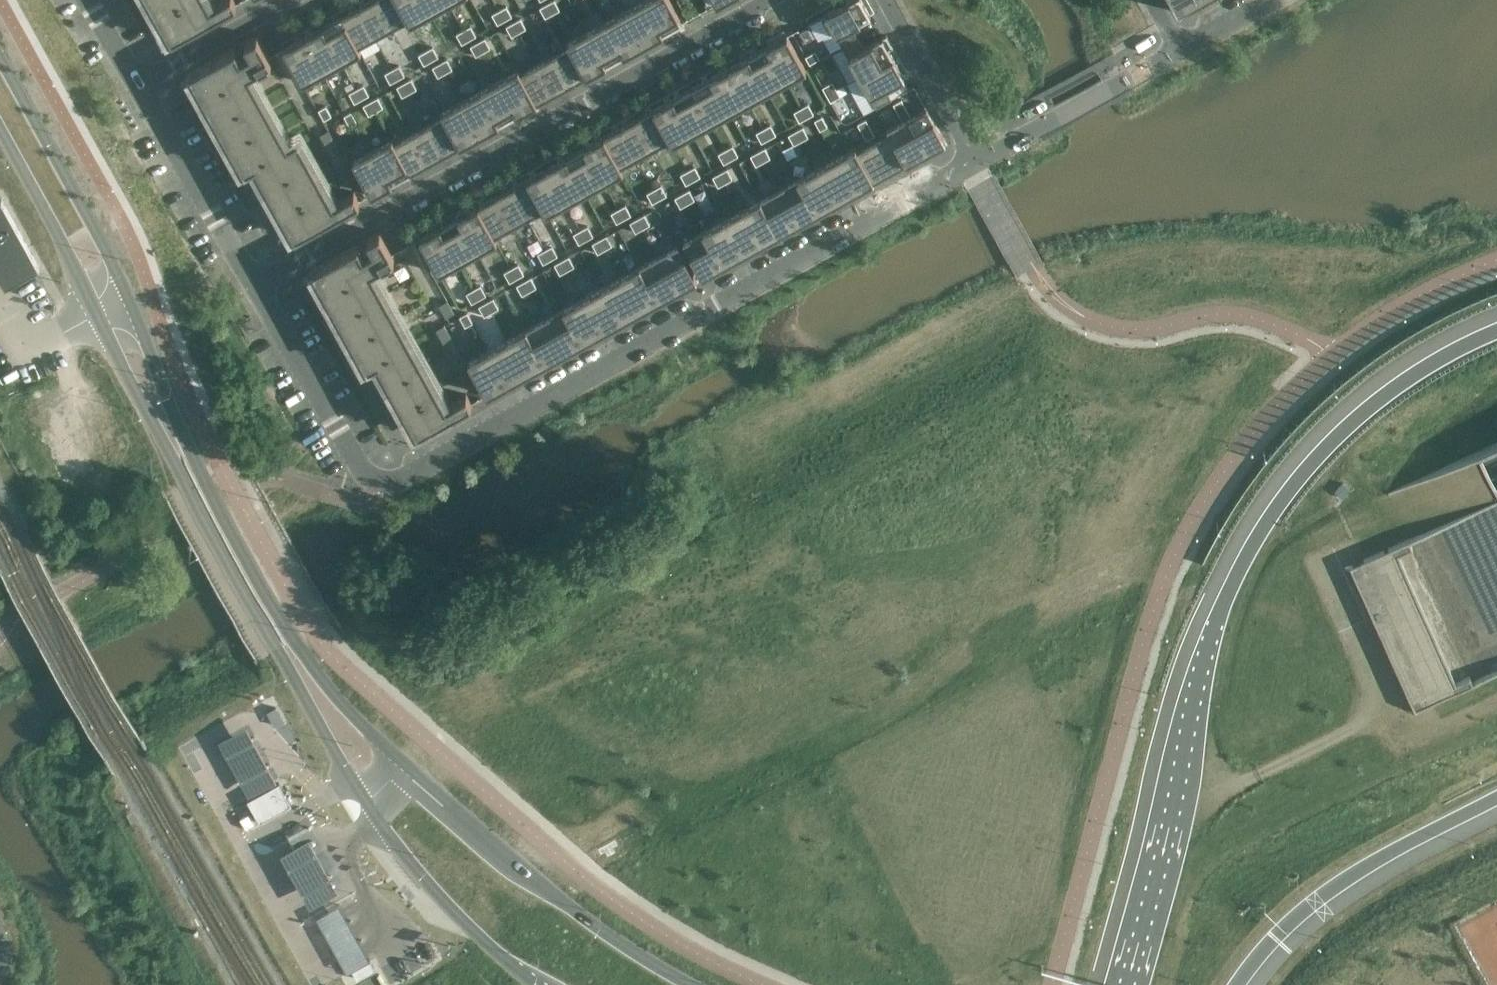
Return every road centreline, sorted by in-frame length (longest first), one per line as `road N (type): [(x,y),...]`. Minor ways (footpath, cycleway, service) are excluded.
road 1 (secondary): [(688,984),(566,906),(433,797),(317,674),(187,447),(128,297),(0,59)]
road 2 (motorway): [(1496,466),(1071,663),(463,984)]
road 3 (motorway): [(1496,489),(1088,681),(514,984)]
road 4 (secondary): [(0,131),(338,758),(441,898),(497,952),(546,984)]
road 5 (motorway): [(1496,536),(1288,626),(616,984)]
road 6 (residential): [(255,284),(362,471),(389,482),(975,161)]
road 7 (motorway): [(705,984),(1309,669),(1496,585)]
road 8 (motorway): [(765,984),(1034,844),(1496,629)]
road 9 (motorway): [(1496,332),(1412,377),(1350,424),(1257,537),(1206,653),(1127,984)]
road 10 (motorway): [(903,984),(1496,699)]
road 11 (residential): [(768,0),(255,284)]
road 12 (motorway): [(1237,984),(1315,901),(1496,798)]
road 13 (residential): [(975,161),(1182,48)]
road 14 (residential): [(136,84),(255,284)]
road 15 (residential): [(975,161),(885,0)]
road 16 (residential): [(136,84),(287,0)]

